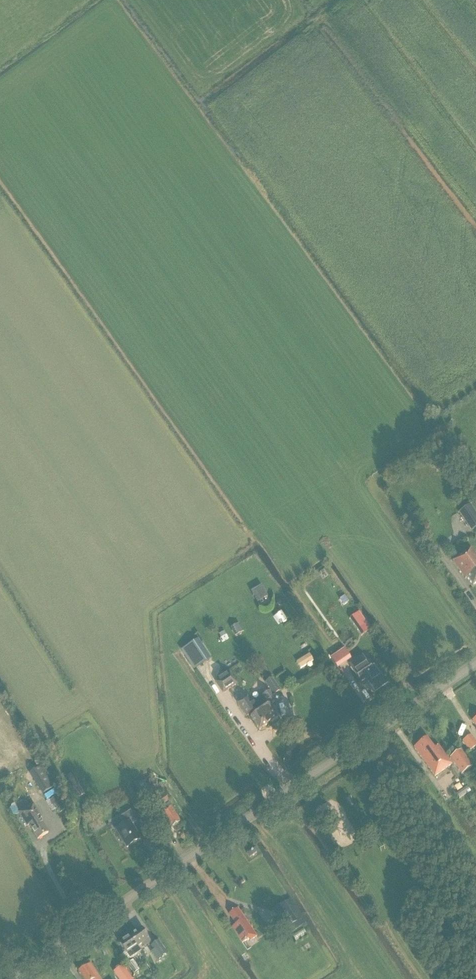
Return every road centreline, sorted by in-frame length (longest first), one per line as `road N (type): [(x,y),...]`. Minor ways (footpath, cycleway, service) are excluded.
road 1 (tertiary): [(11,978),(475,668)]

